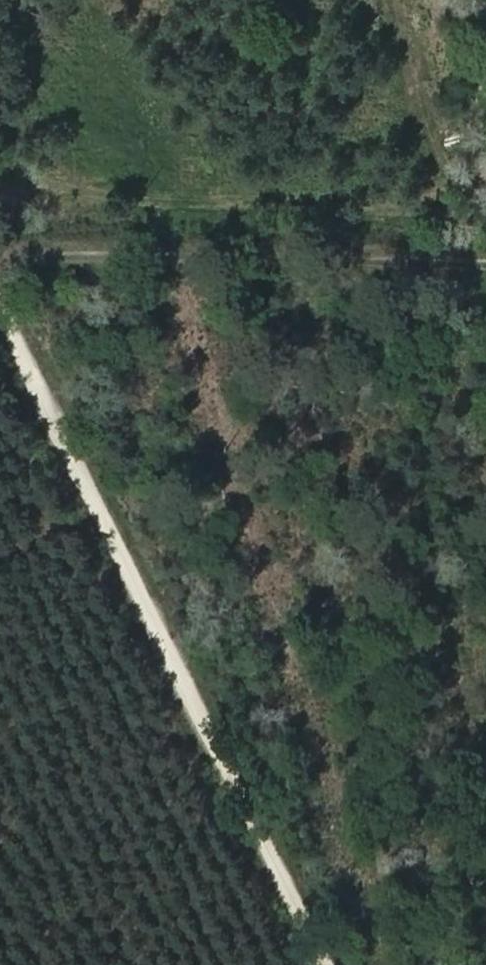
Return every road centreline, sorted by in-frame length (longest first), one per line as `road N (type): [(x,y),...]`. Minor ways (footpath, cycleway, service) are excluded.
road 1 (track): [(0,303),(316,964)]

